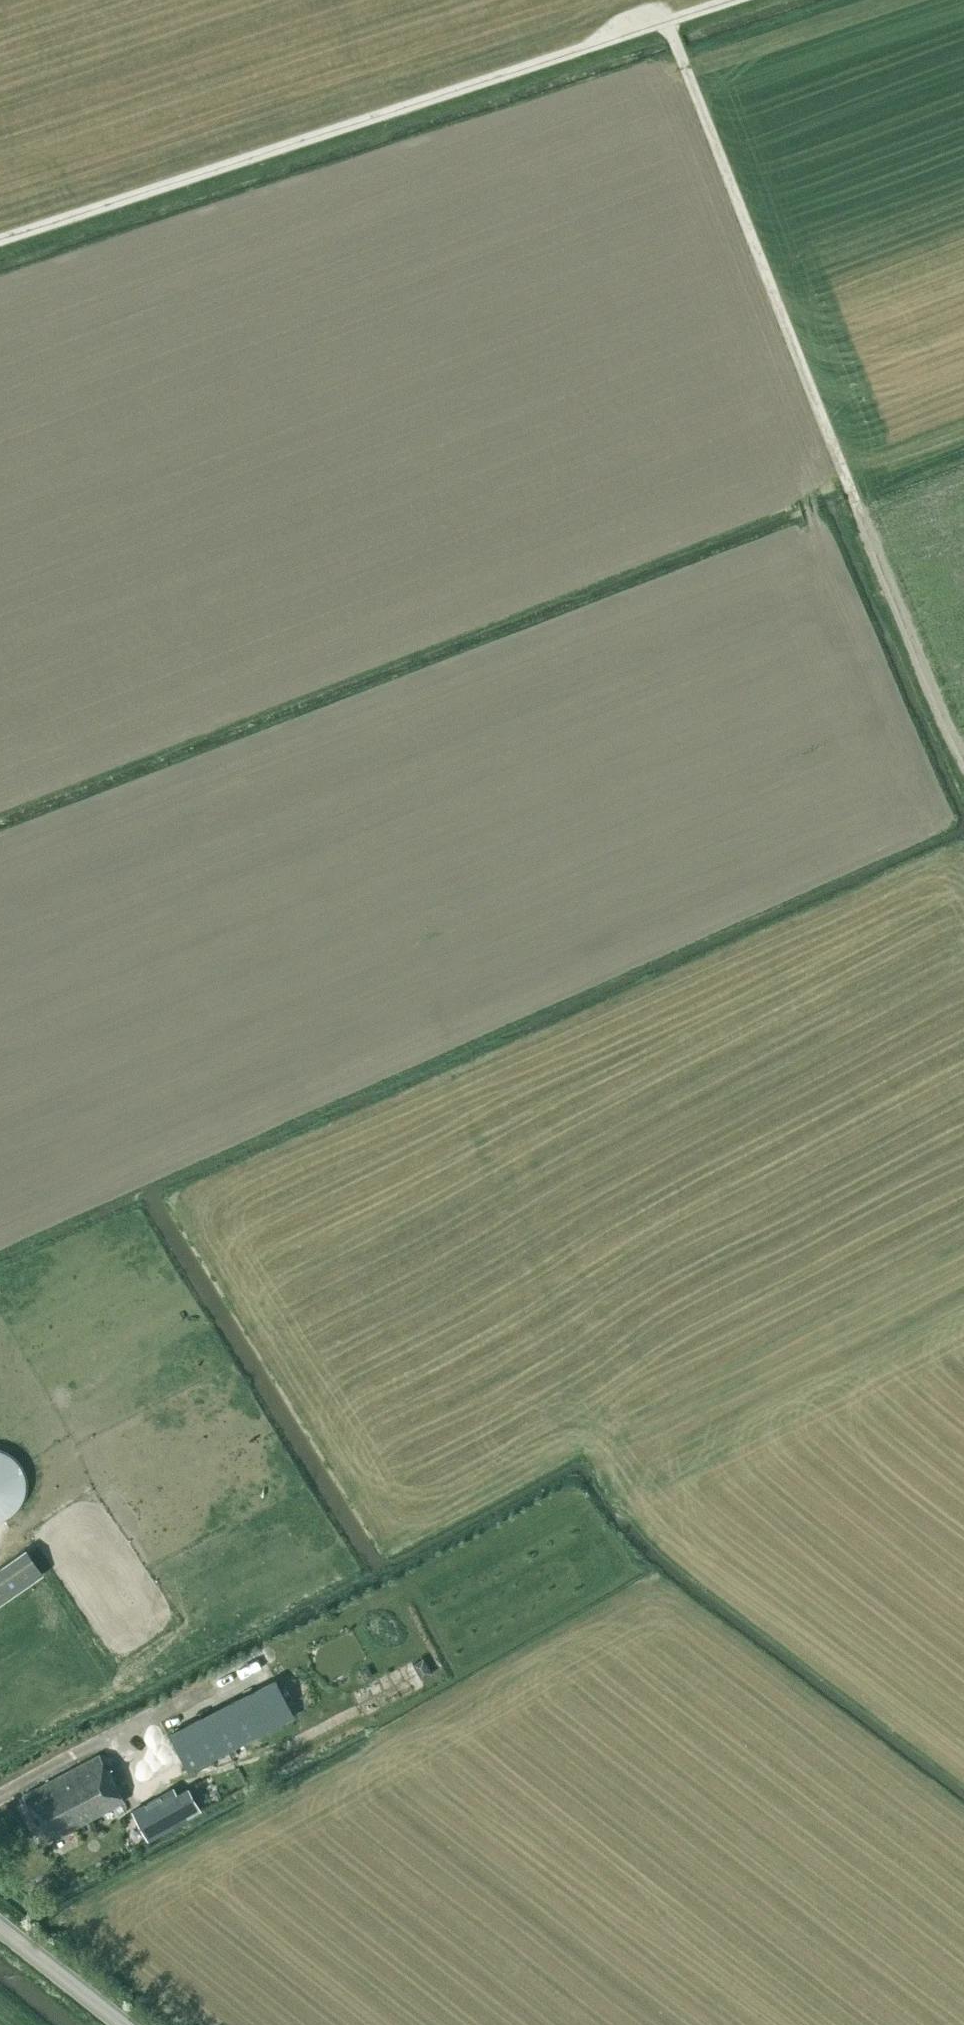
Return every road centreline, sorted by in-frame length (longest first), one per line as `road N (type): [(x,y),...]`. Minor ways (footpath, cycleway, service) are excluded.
road 1 (tertiary): [(117,2024),(0,1932)]

